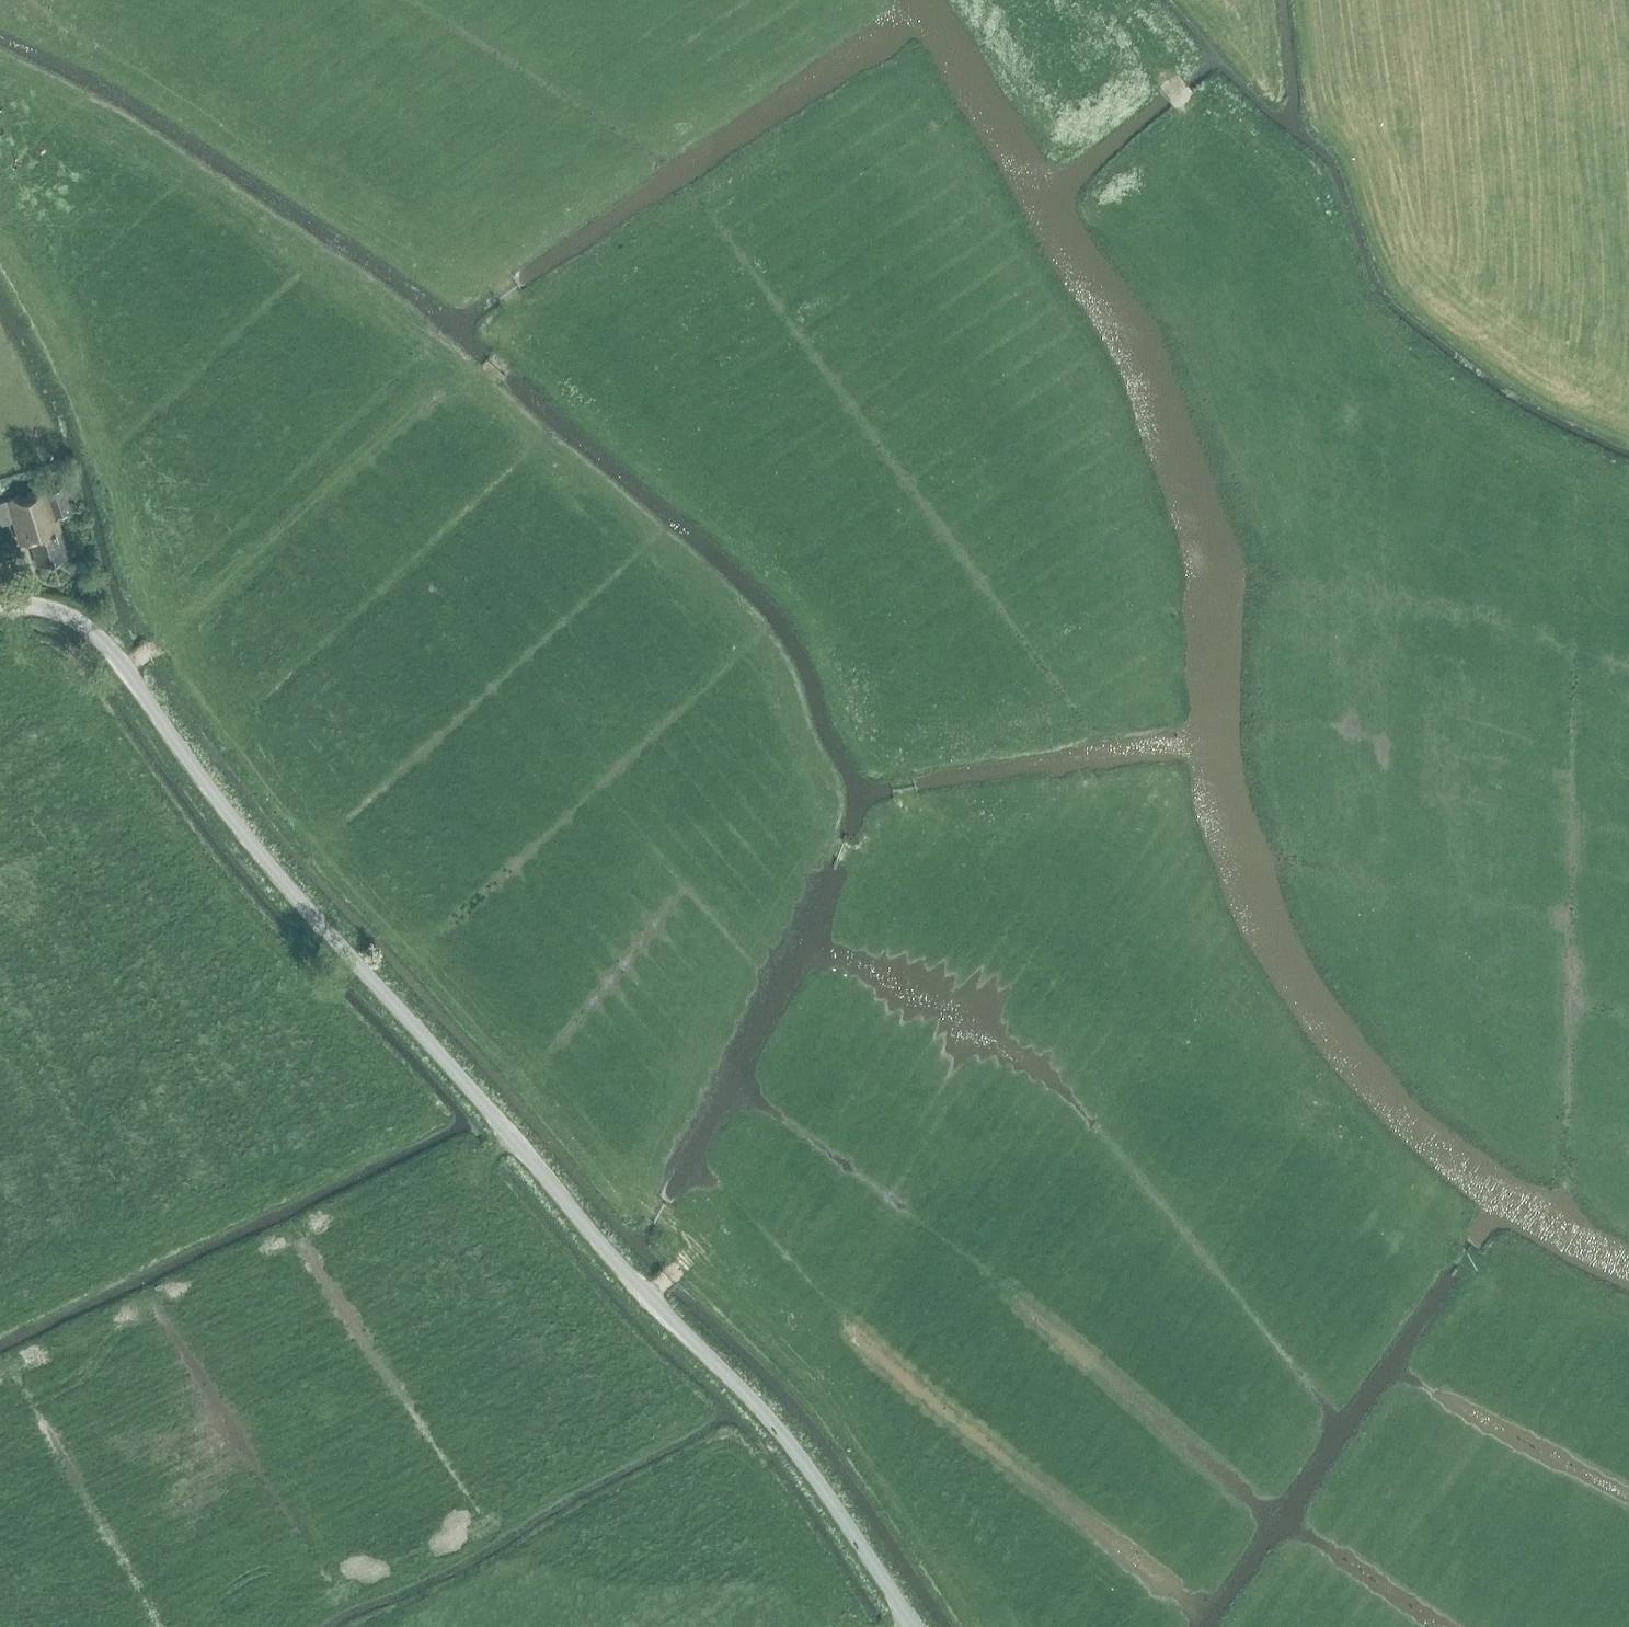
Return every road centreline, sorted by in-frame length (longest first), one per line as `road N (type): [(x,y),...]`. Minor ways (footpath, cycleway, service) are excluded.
road 1 (unclassified): [(914,1626),(774,1427),(656,1307),(303,903),(98,638),(47,606),(0,602)]

